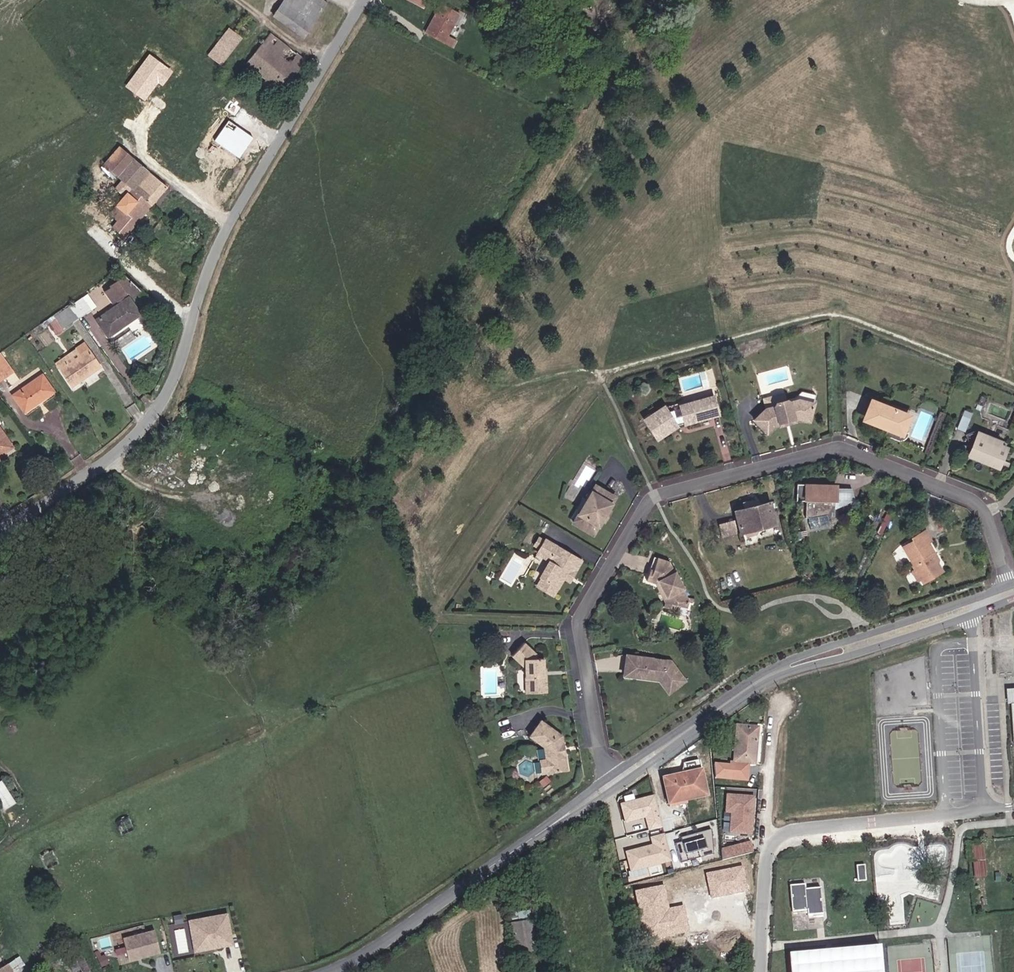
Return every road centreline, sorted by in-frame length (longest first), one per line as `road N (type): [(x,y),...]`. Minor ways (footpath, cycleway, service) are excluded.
road 1 (residential): [(1010,590),(977,503),(841,447),(653,498),(580,617),(610,783)]
road 2 (residential): [(365,0),(233,217),(163,401),(104,462),(0,536)]
road 3 (tertiary): [(610,783),(773,673),(975,602)]
road 4 (tertiary): [(324,971),(373,948),(610,783)]
road 5 (residential): [(992,805),(974,815),(786,834),(768,856)]
road 6 (residential): [(975,602),(983,793),(992,805)]

